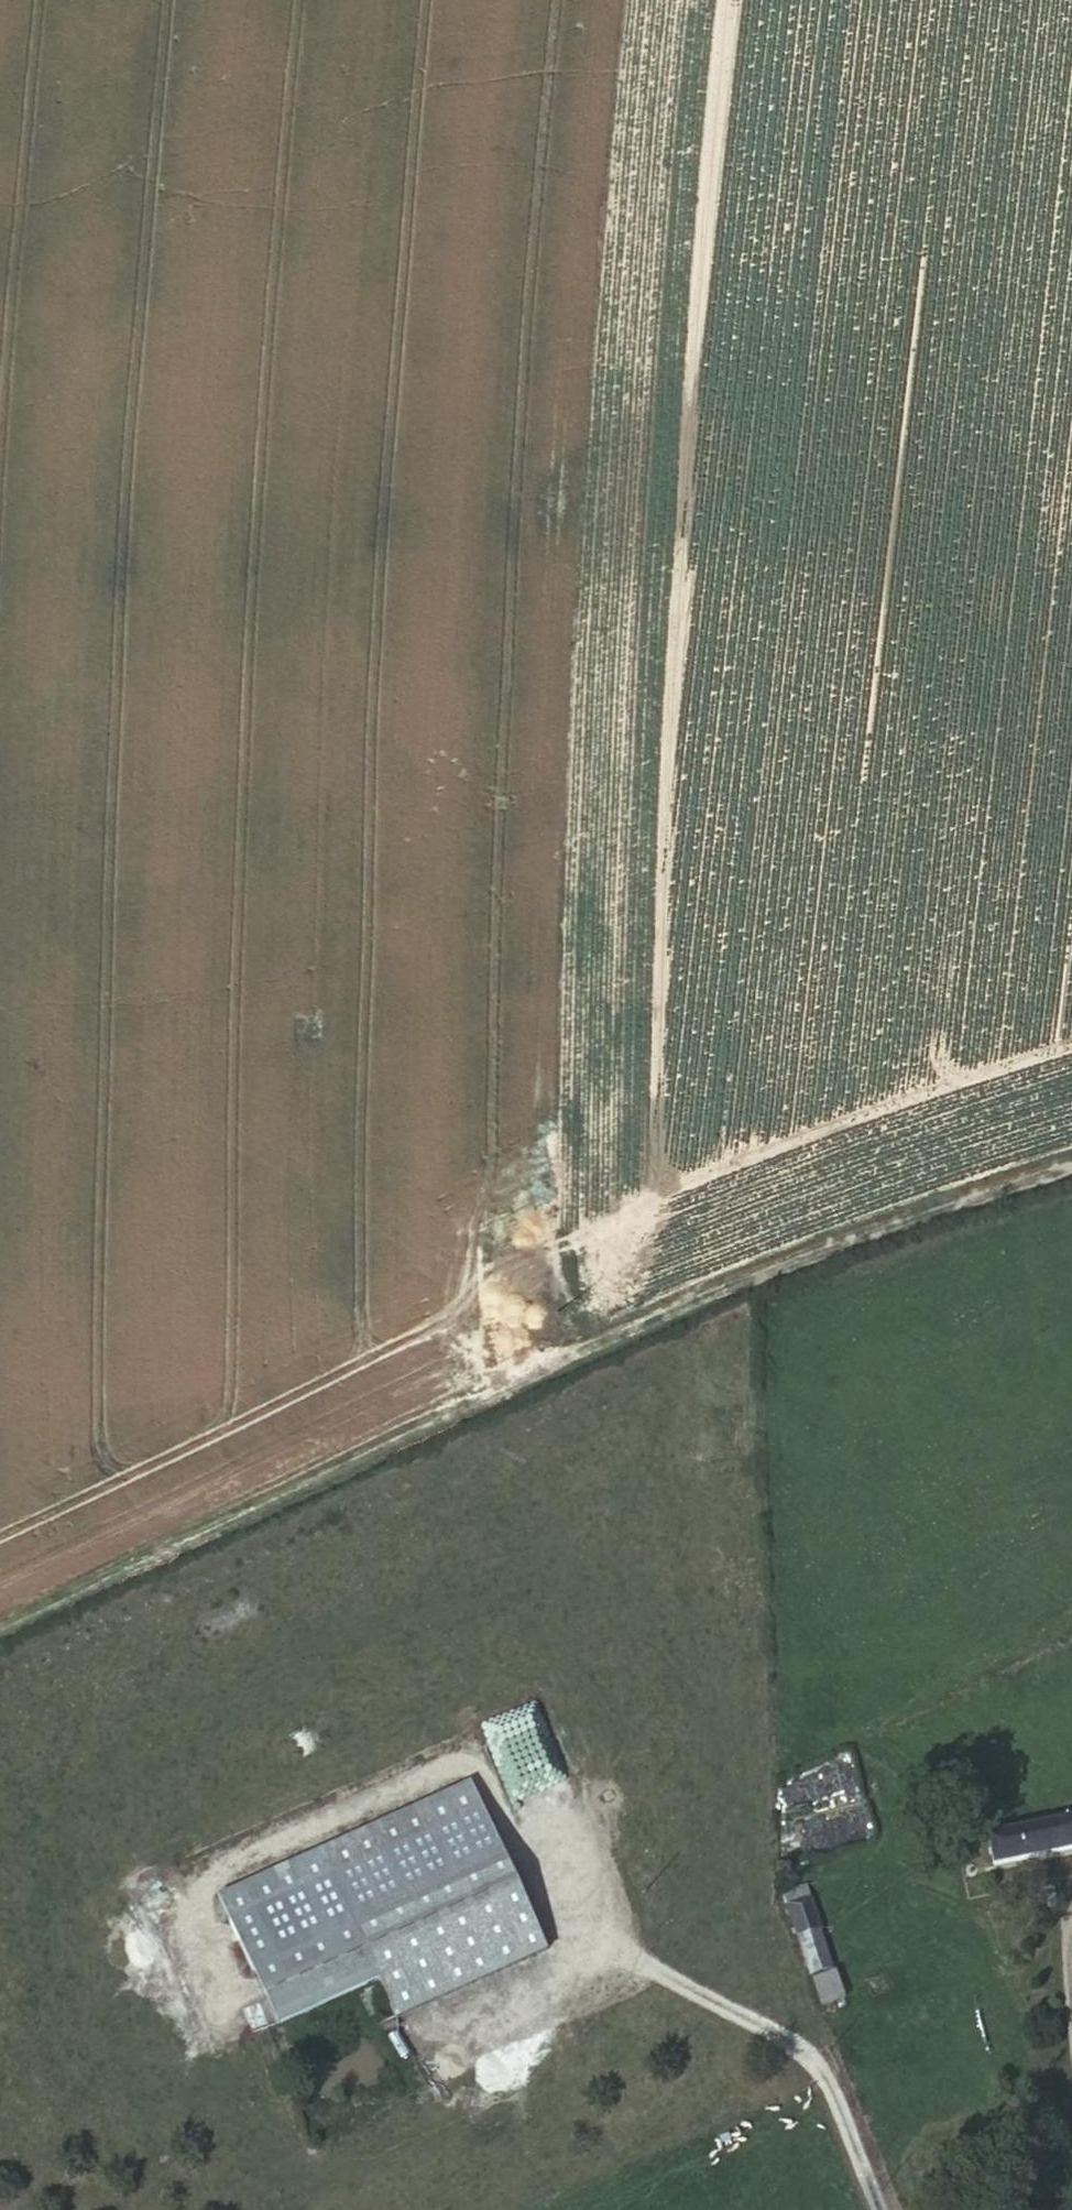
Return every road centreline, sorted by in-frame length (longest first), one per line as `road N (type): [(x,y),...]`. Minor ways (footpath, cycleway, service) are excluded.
road 1 (track): [(0,1599),(765,1281),(1071,1183)]

